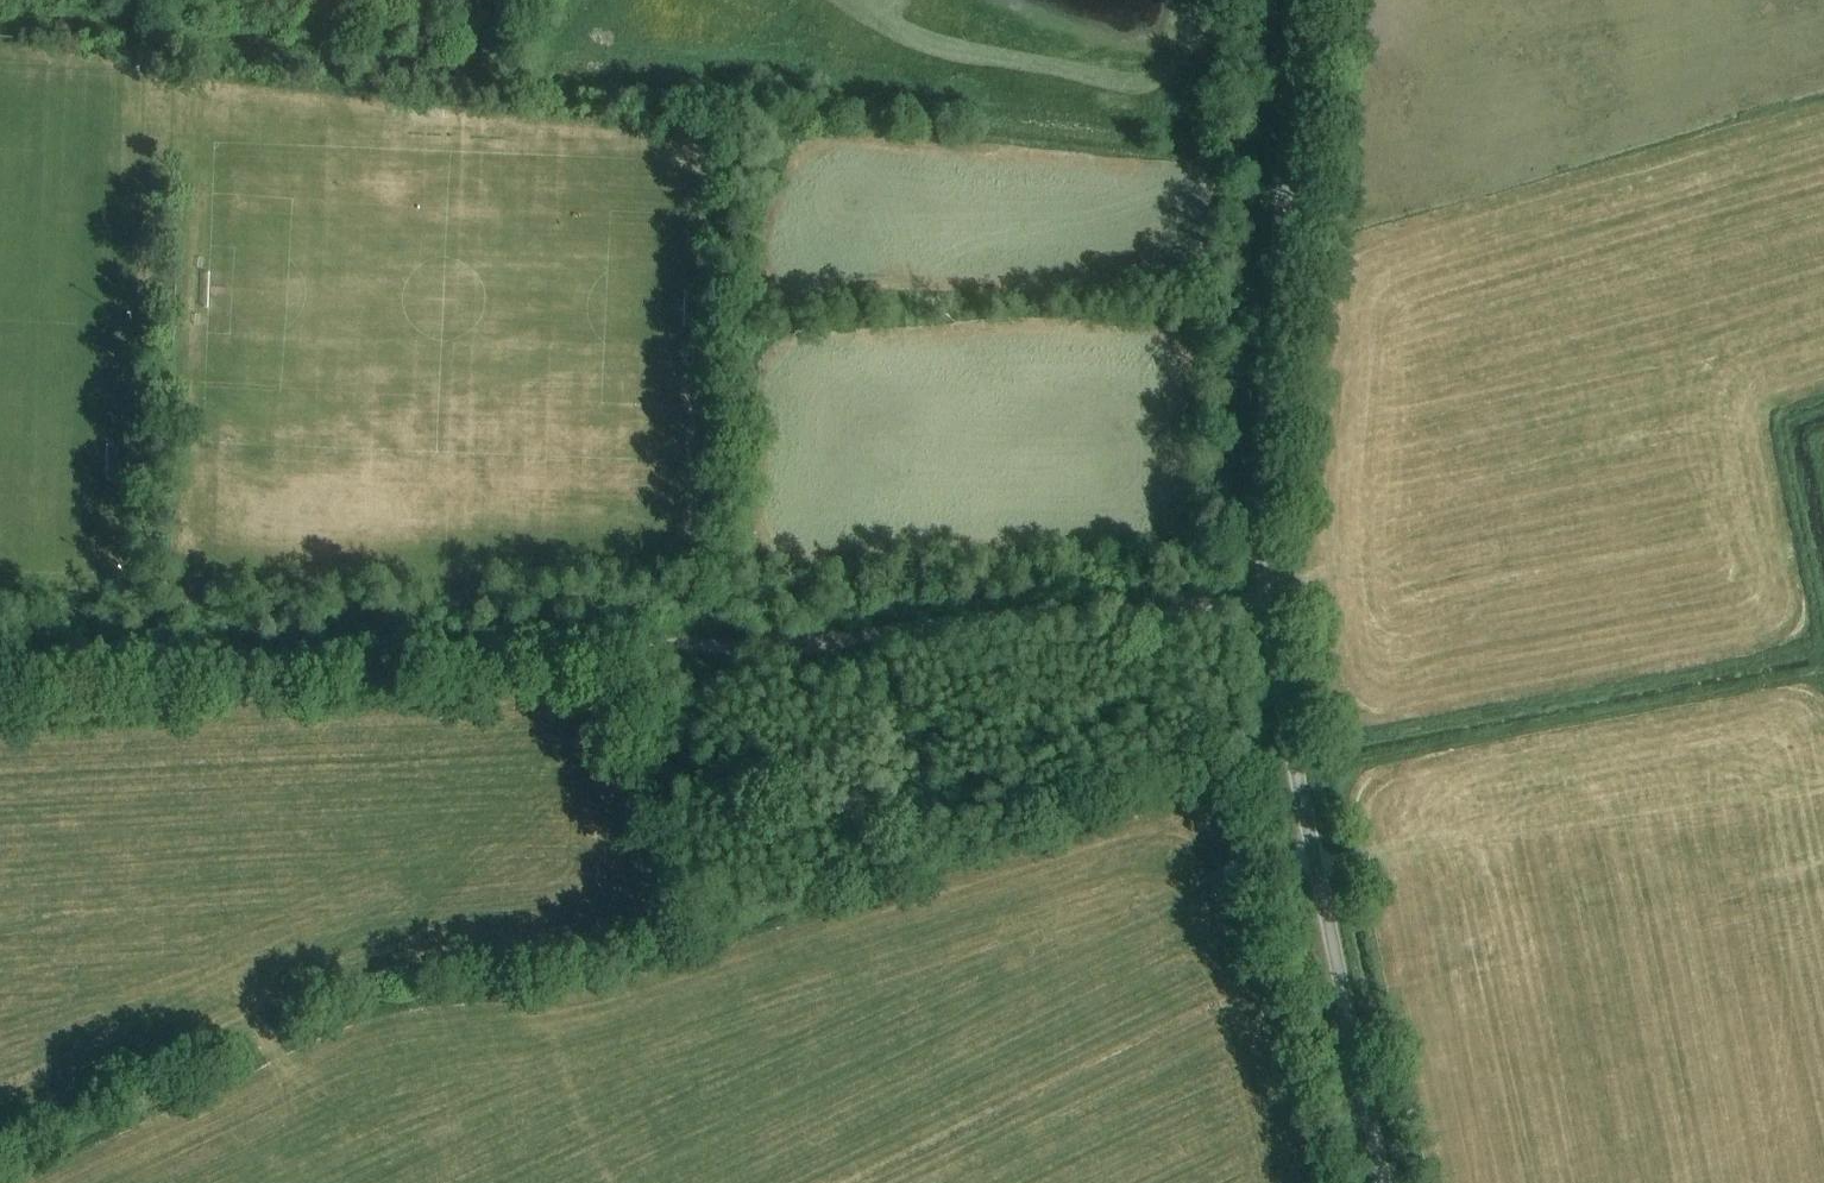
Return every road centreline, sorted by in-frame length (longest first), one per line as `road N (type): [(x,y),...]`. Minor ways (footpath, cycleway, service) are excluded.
road 1 (track): [(0,672),(1263,606)]
road 2 (unclassified): [(1391,1182),(1263,606),(1261,495),(1301,0)]

